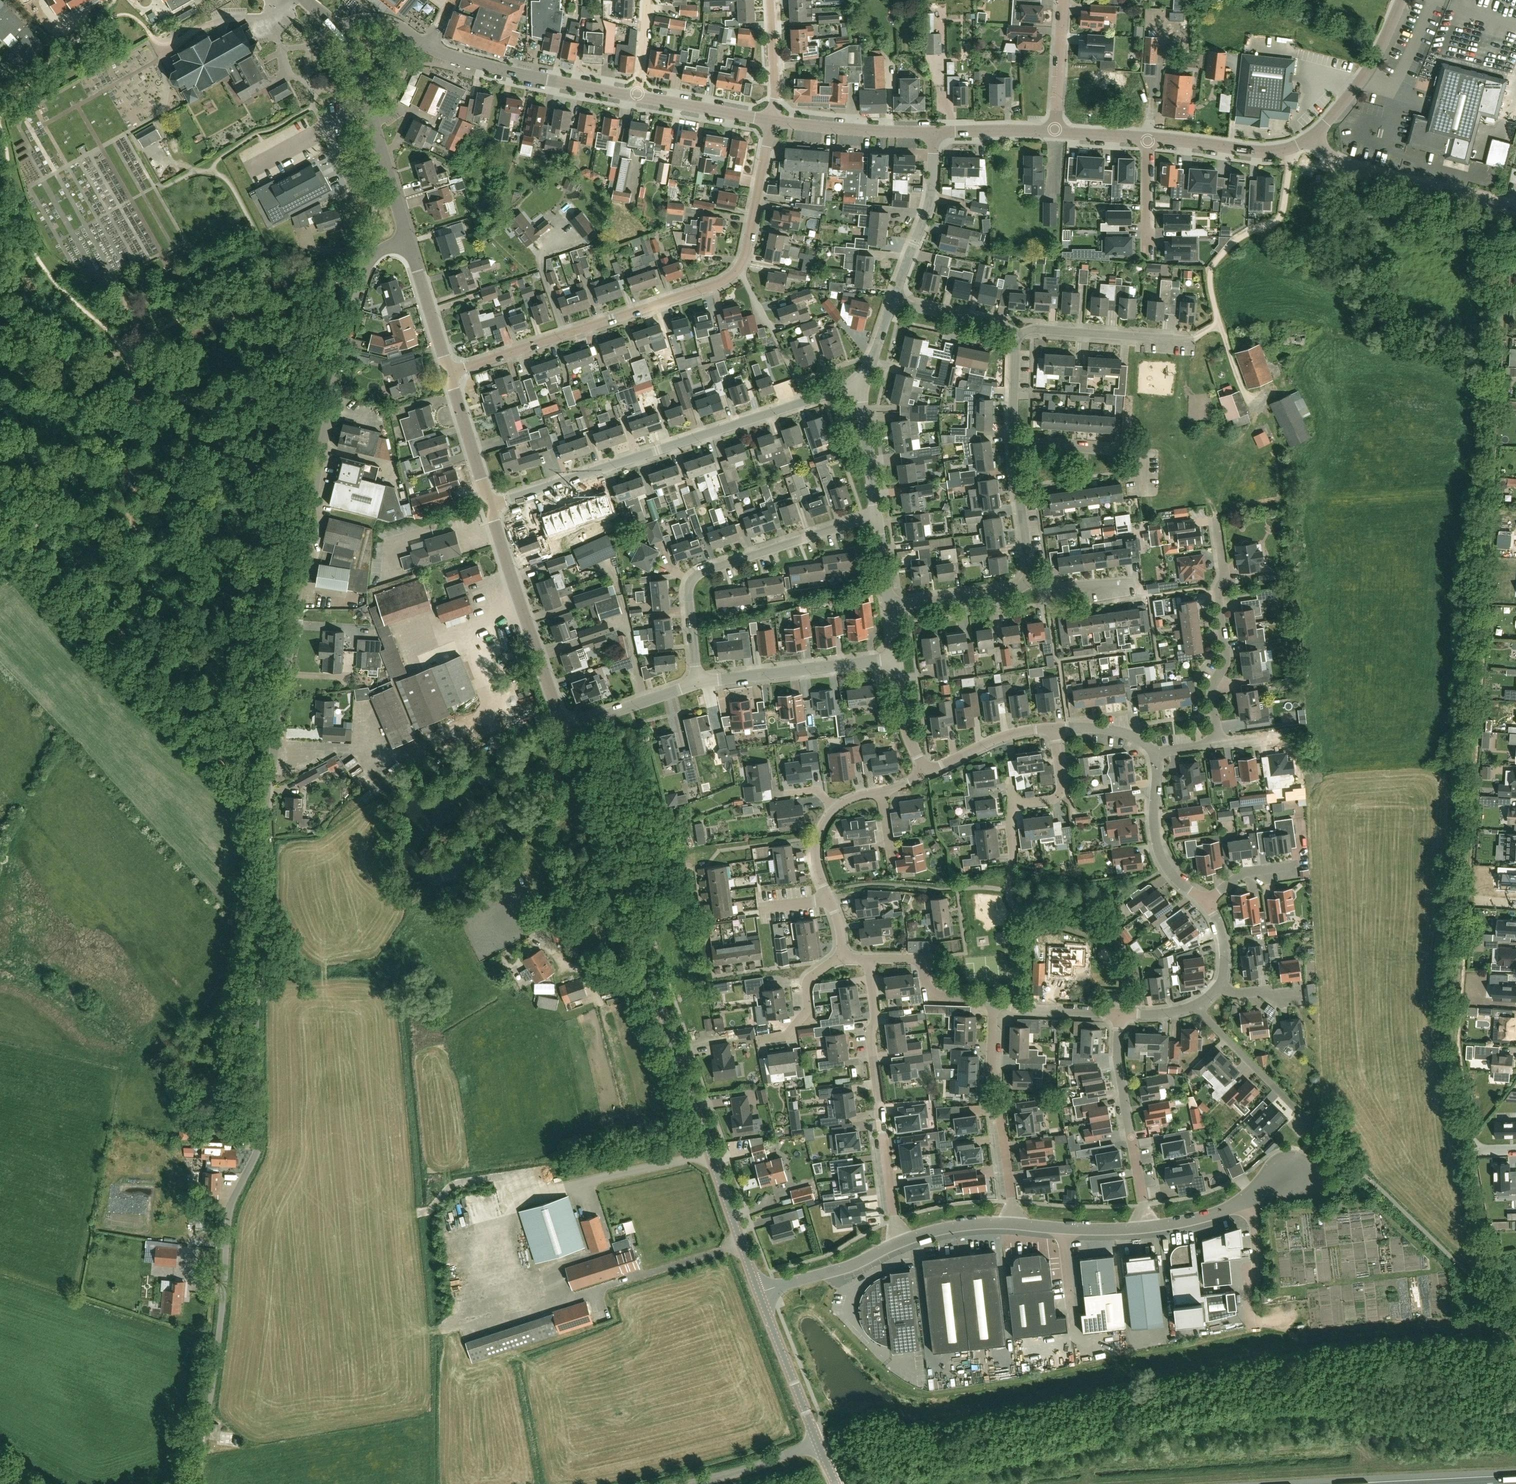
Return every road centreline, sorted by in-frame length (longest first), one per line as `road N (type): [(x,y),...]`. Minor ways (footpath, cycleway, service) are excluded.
road 1 (residential): [(266,855),(271,757),(324,432),(367,267),(408,240)]
road 2 (unclassified): [(199,1483),(228,1217),(257,1145),(266,855)]
road 3 (tertiary): [(758,1291),(559,730)]
road 4 (residential): [(448,373),(731,277),(744,260),(771,121)]
road 5 (residential): [(488,506),(861,385)]
road 6 (residential): [(697,682),(693,580),(876,515)]
road 7 (residential): [(869,960),(870,1038),(896,1243)]
road 8 (tertiary): [(559,730),(488,506)]
road 9 (residential): [(1218,745),(1212,691),(1226,655),(1216,519)]
road 10 (residential): [(1150,1228),(1116,1060),(1118,1015)]
road 11 (residential): [(1515,210),(1362,169),(1313,142)]
road 12 (tertiary): [(637,96),(525,75),(431,45)]
road 13 (residential): [(697,682),(896,659)]
road 14 (residential): [(1292,1172),(1363,1141),(1471,1143)]
road 15 (residential): [(891,302),(930,197),(934,131)]
road 16 (residential): [(1317,1128),(1195,1005)]
road 17 (residential): [(1016,327),(1188,340)]
road 18 (residential): [(1207,903),(1177,883),(1156,848),(1153,754)]
road 19 (tertiary): [(1313,142),(1360,87),(1402,0)]
road 20 (tertiary): [(1313,142),(1262,152),(1147,138)]
road 21 (tertiary): [(819,1444),(758,1291)]
road 22 (tertiary): [(934,131),(771,121)]
road 23 (residential): [(1292,1172),(1220,1214),(1150,1228)]
road 24 (residential): [(1143,487),(1141,454),(1022,445)]
road 25 (residential): [(996,1004),(936,995),(923,963),(869,960)]
road 26 (residential): [(896,1243),(855,1264),(758,1291)]
road 27 (residential): [(559,730),(697,682)]
road 28 (residential): [(889,605),(1030,581)]
road 29 (residential): [(1055,729),(998,738),(925,774)]
road 30 (tertiary): [(488,506),(448,373)]
road 31 (tertiary): [(448,373),(408,240)]
road 32 (residential): [(1030,581),(1015,464),(1022,445)]
road 33 (tertiary): [(771,121),(637,96)]
road 34 (residential): [(1150,1228),(1014,1224)]
road 35 (unclassified): [(690,1483),(819,1444)]
road 36 (residential): [(1055,132),(1063,0)]
road 37 (residential): [(876,515),(861,385)]
road 38 (residential): [(842,957),(804,983),(807,1012),(785,1037),(766,1040)]
road 39 (residential): [(891,302),(1016,327)]
road 40 (tertiary): [(408,240),(374,119)]
road 41 (residential): [(1118,1015),(996,1004)]
road 42 (tertiary): [(1055,132),(934,131)]
road 43 (residential): [(771,0),(771,121)]
road 44 (residential): [(1014,1224),(944,1227),(896,1243)]
road 45 (residential): [(1022,445),(1013,427),(1016,327)]

